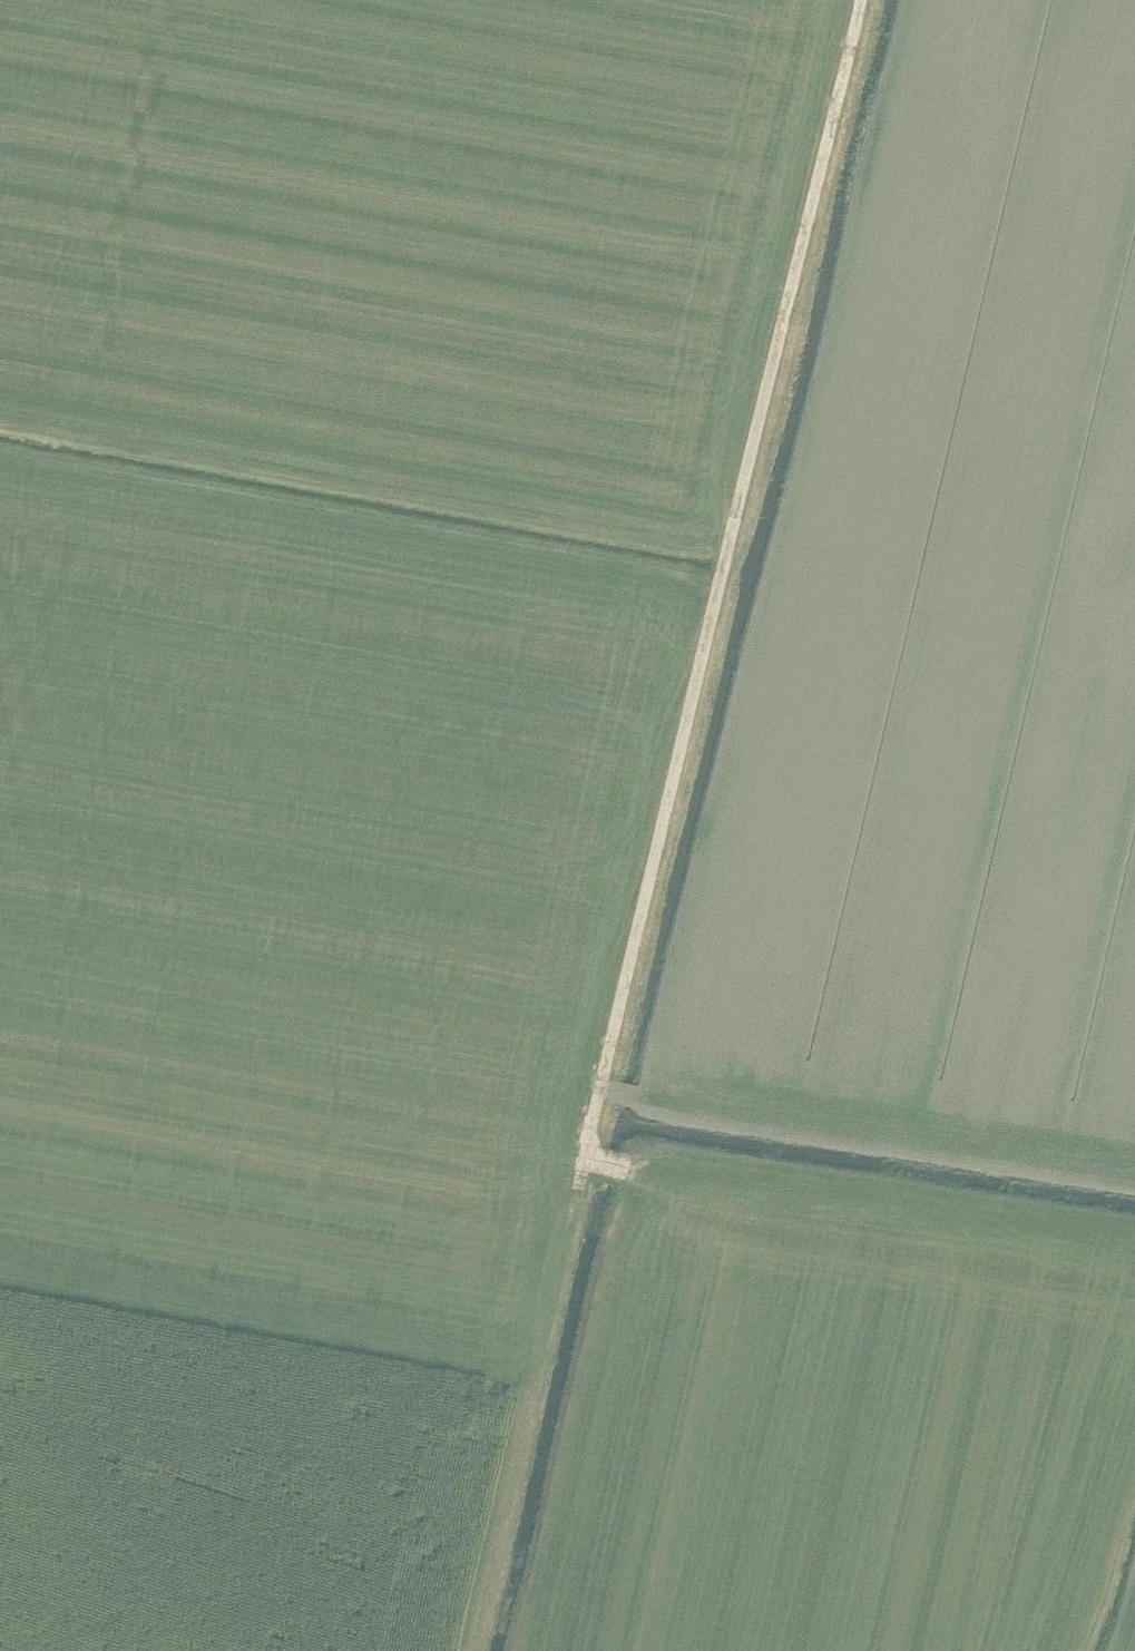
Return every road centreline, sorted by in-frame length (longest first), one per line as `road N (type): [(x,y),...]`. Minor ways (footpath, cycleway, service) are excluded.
road 1 (track): [(582,1162),(859,0)]

